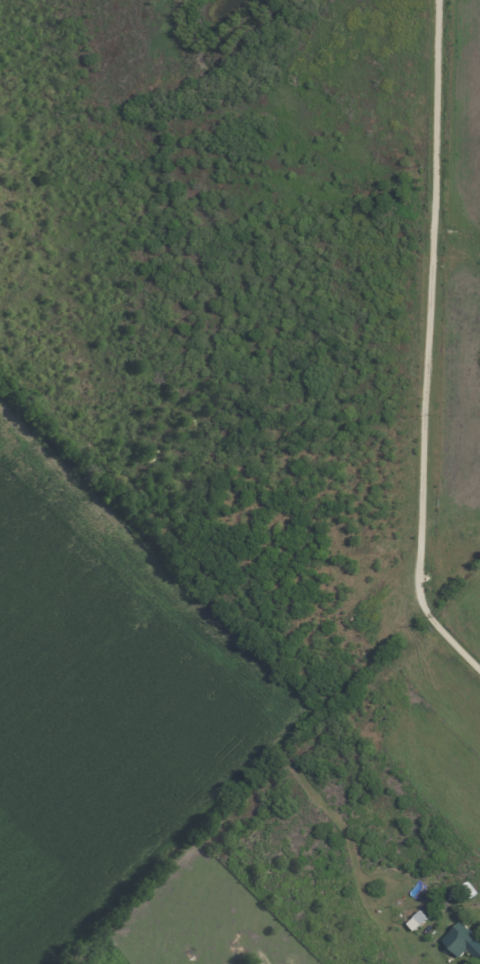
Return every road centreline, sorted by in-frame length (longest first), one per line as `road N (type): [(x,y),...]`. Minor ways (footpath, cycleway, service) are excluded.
road 1 (residential): [(479,639),(431,585),(439,0)]

